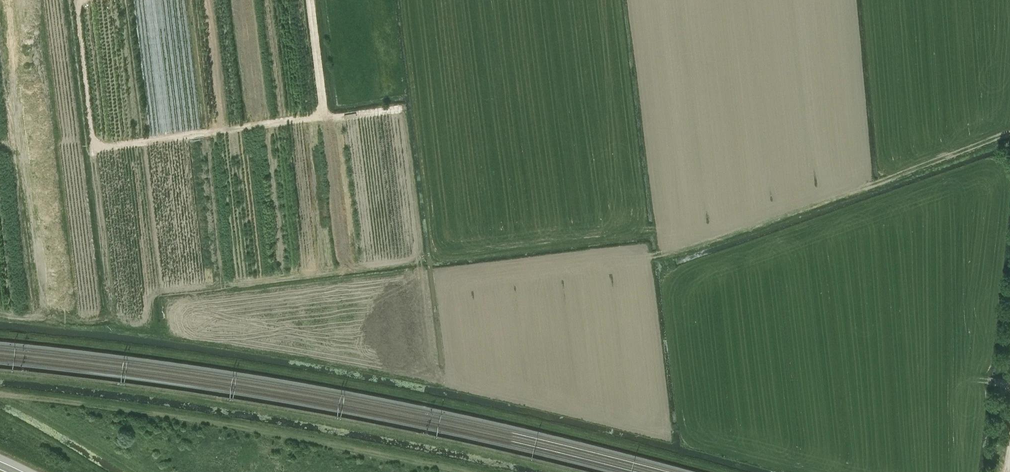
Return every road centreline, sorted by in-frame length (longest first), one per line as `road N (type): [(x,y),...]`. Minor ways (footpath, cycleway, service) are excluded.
road 1 (track): [(469,471),(229,424),(0,393)]

